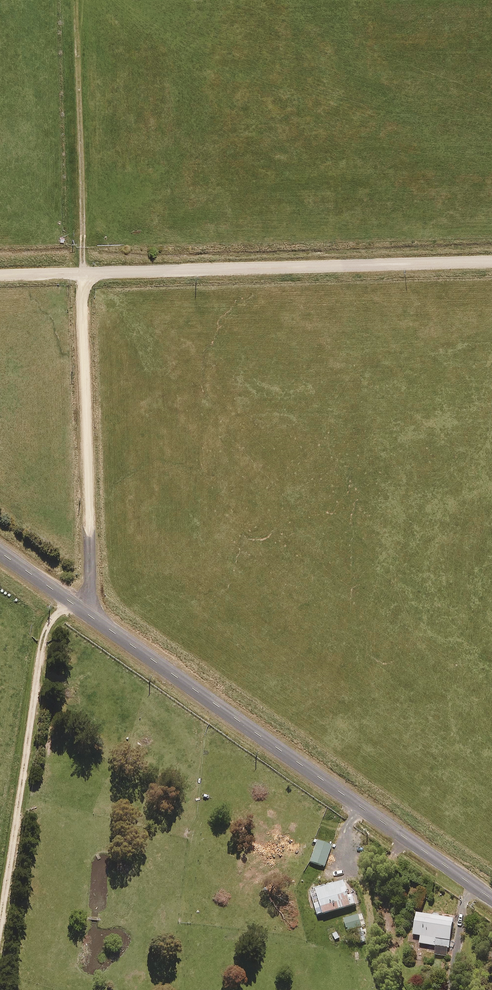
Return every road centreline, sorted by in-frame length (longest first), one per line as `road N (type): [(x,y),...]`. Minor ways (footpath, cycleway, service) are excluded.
road 1 (unclassified): [(92,617),(491,900)]
road 2 (unclassified): [(82,274),(491,262)]
road 3 (unclassified): [(82,274),(92,617)]

